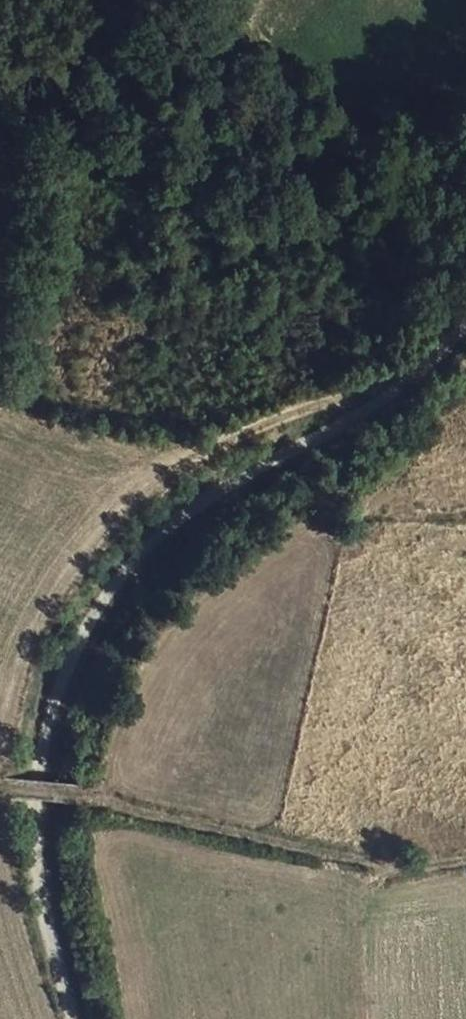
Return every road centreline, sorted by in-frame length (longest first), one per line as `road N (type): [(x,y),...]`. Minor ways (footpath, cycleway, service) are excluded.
road 1 (track): [(465,330),(360,420),(194,510),(99,618),(42,772),(39,849),(76,1018)]
road 2 (track): [(0,789),(92,802),(405,875),(465,864)]
road 3 (track): [(380,403),(206,461),(0,409)]

